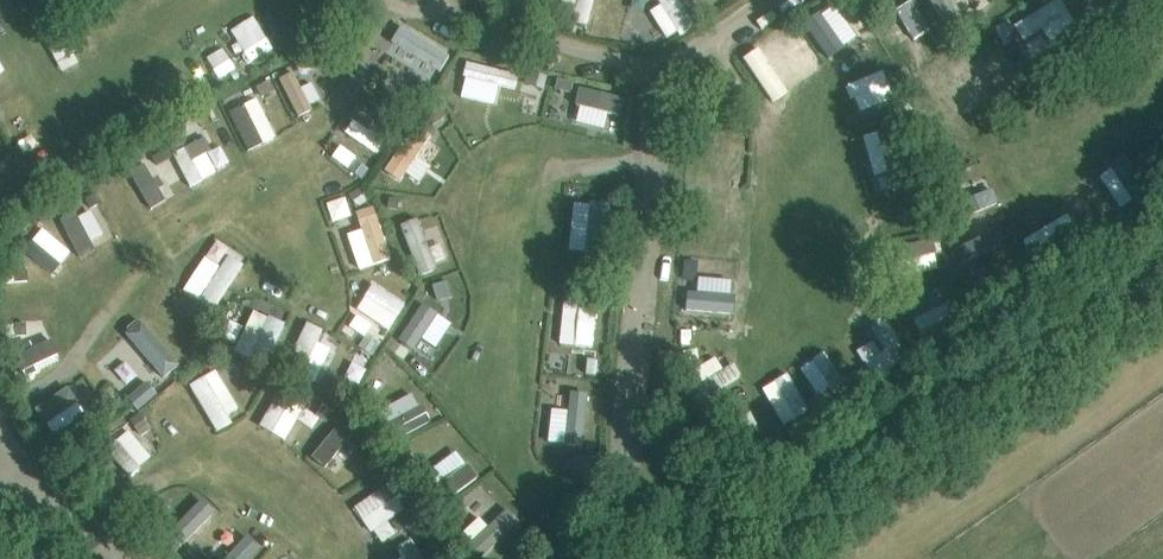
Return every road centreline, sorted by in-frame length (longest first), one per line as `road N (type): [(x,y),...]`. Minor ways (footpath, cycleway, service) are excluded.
road 1 (unclassified): [(713,558),(1162,253)]

